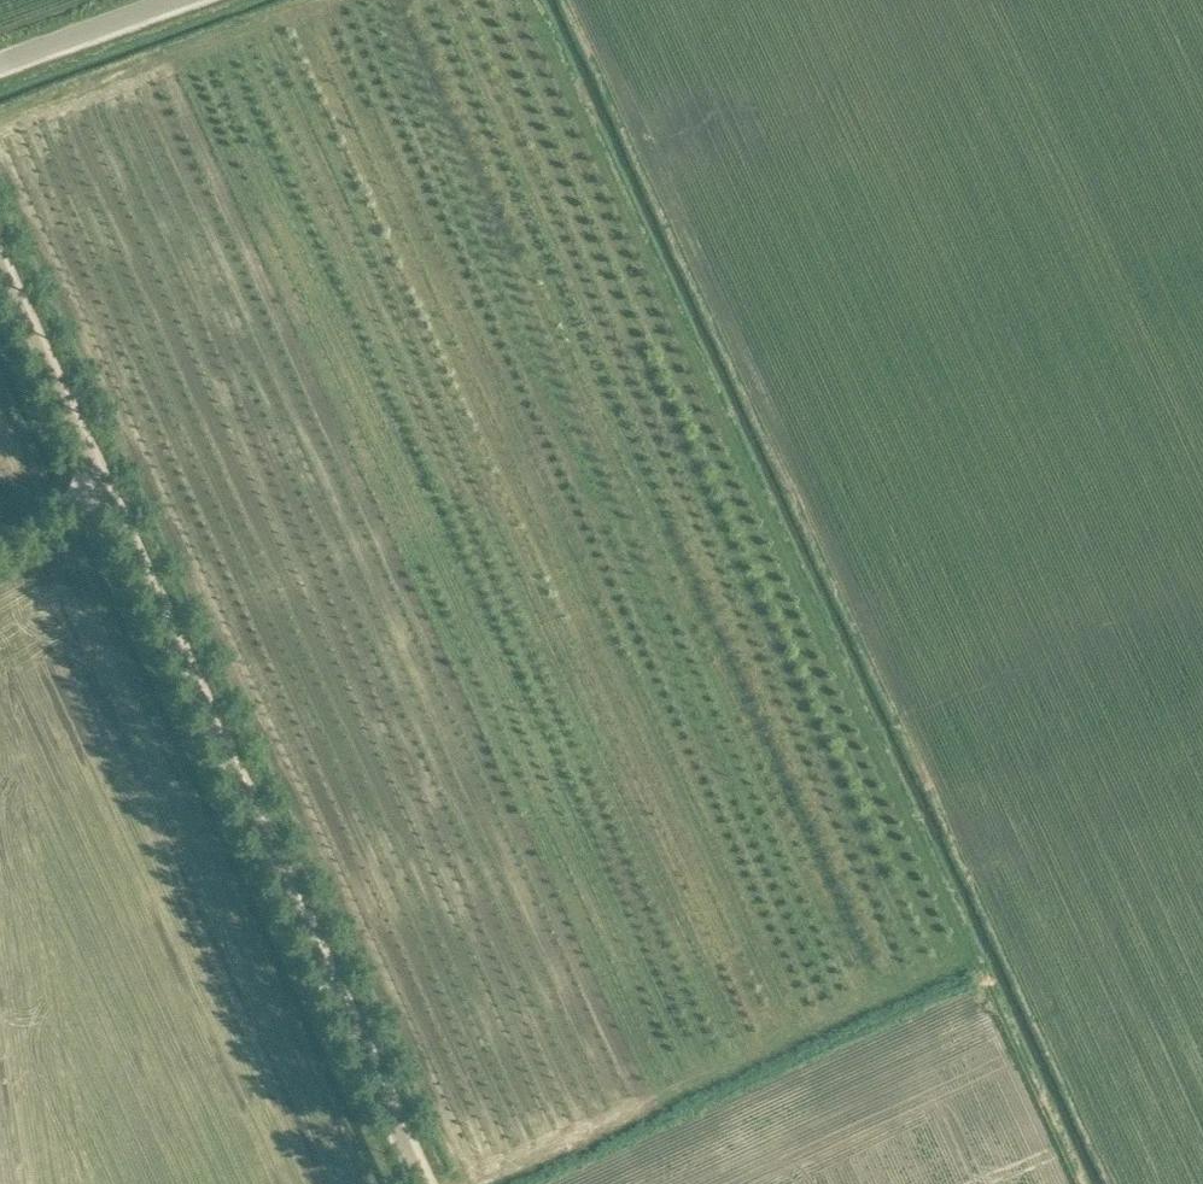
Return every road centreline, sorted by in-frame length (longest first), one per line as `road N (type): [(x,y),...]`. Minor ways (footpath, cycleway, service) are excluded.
road 1 (unclassified): [(448,1183),(0,230)]
road 2 (unclassified): [(0,66),(164,0)]
road 3 (track): [(117,466),(0,533)]

